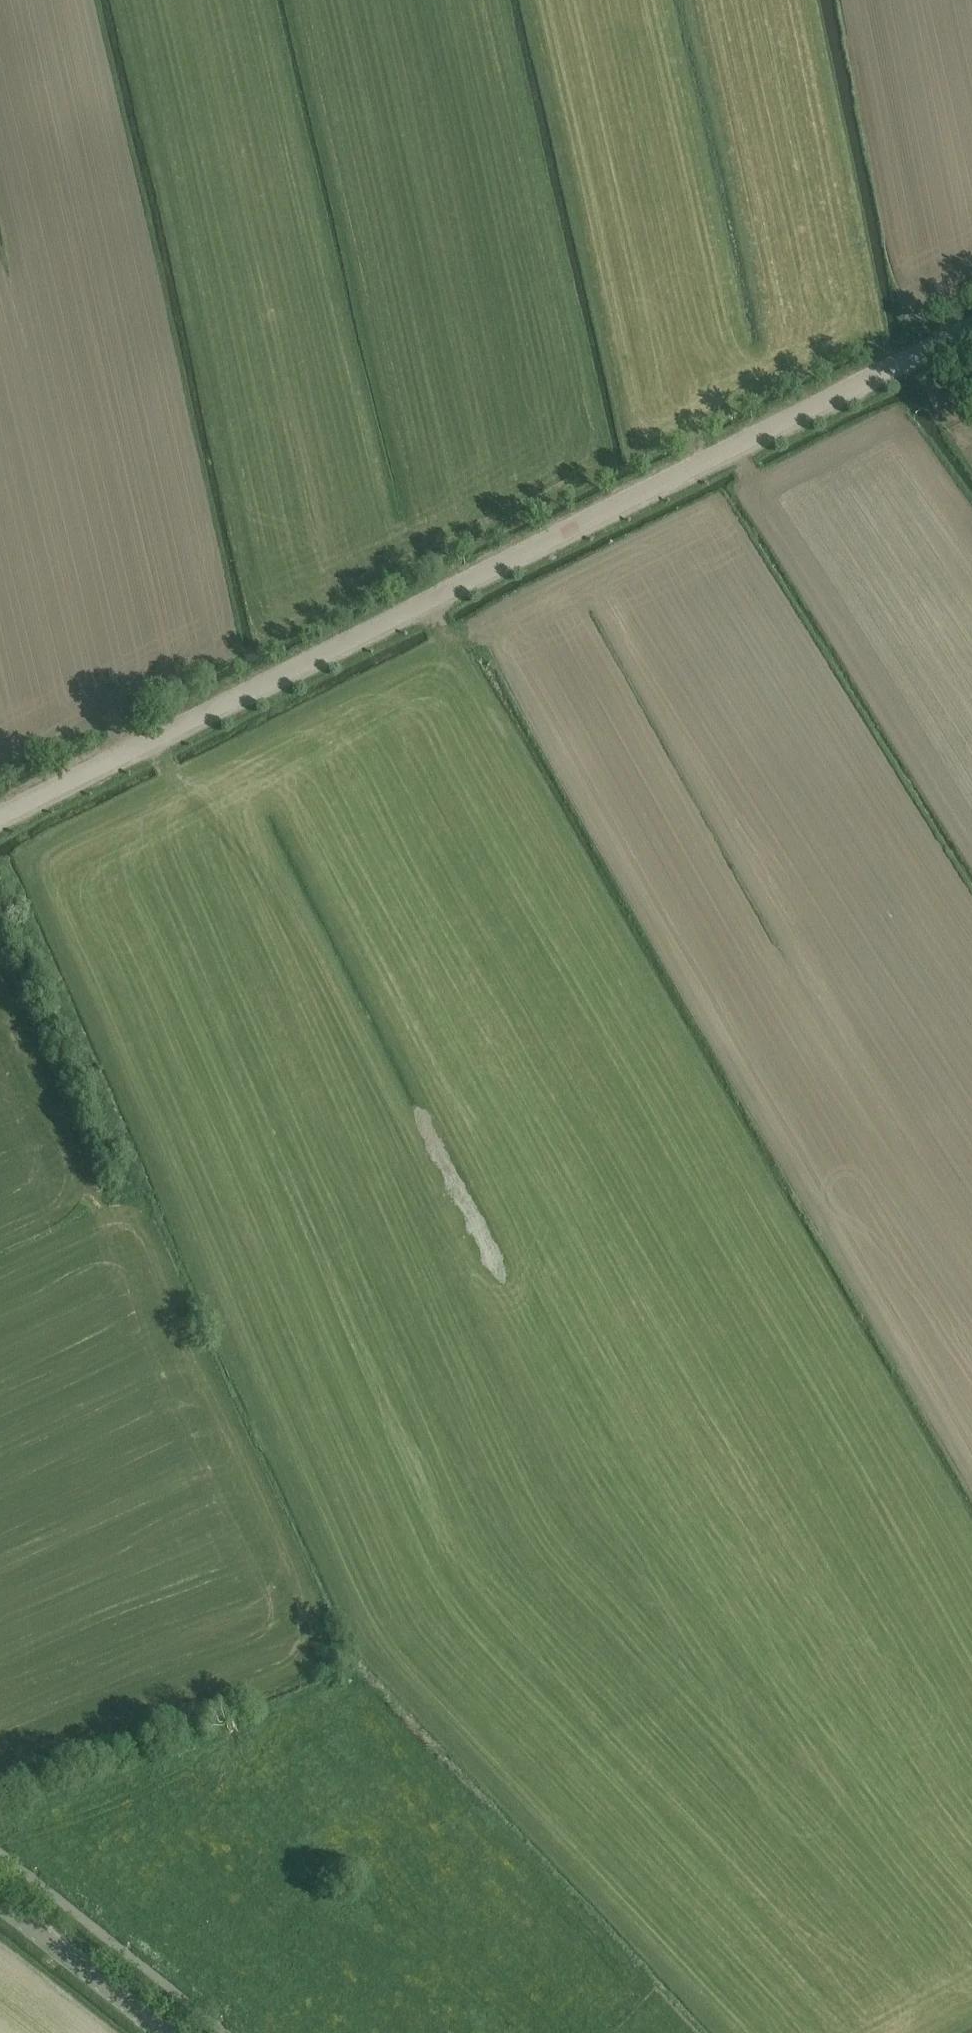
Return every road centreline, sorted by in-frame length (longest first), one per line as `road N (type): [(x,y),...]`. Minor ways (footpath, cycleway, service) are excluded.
road 1 (unclassified): [(0,817),(971,326)]
road 2 (tertiary): [(165,2032),(0,1904)]

